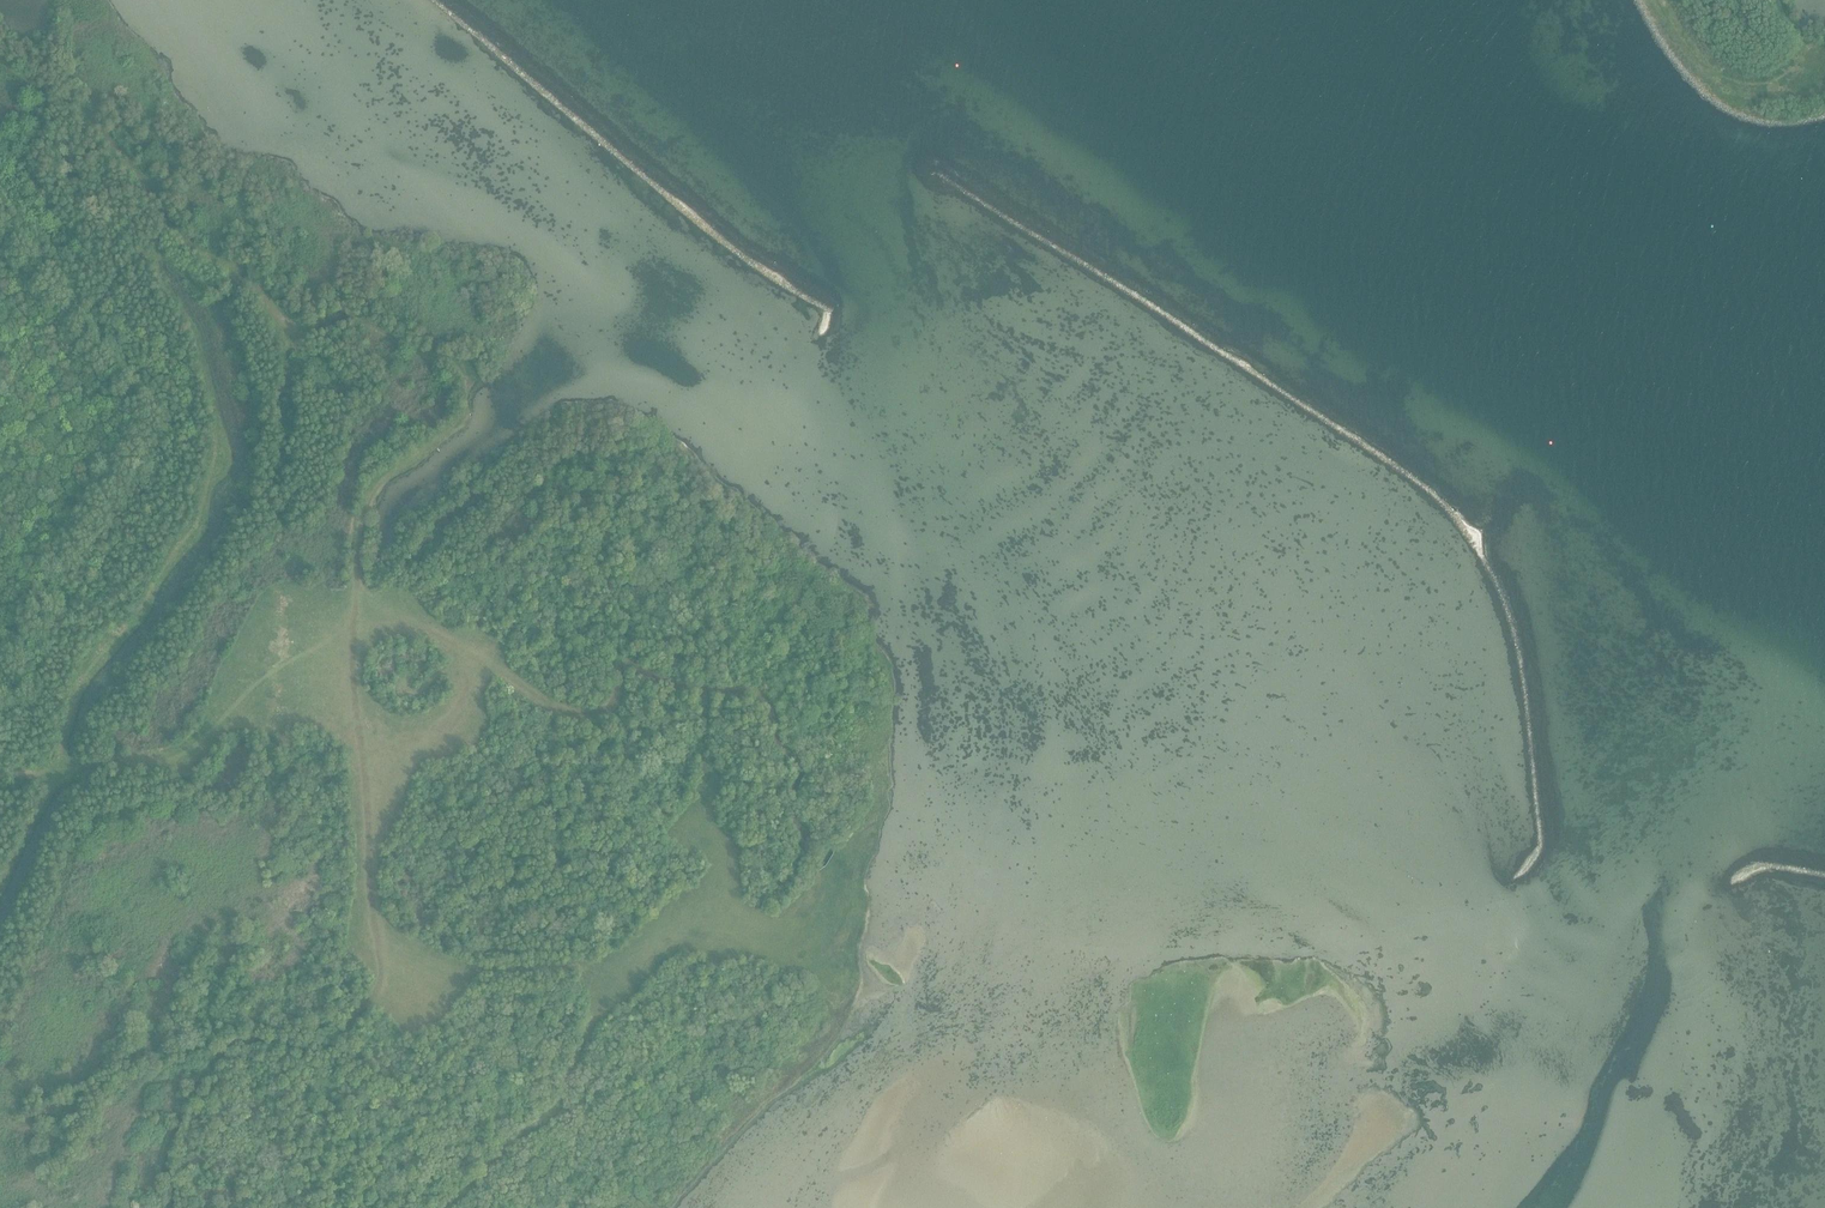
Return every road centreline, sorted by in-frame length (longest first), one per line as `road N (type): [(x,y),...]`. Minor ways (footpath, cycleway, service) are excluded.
road 1 (track): [(589,1021),(546,1120),(450,1207)]

